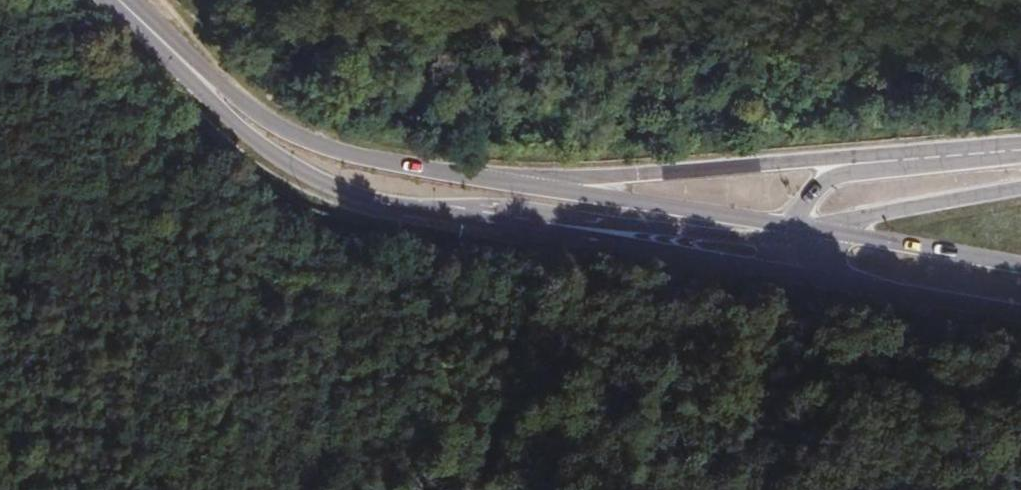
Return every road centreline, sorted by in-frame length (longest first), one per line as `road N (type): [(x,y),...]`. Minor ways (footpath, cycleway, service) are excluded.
road 1 (secondary): [(163,40),(231,131),(337,189),(788,277)]
road 2 (secondary): [(547,189),(305,141),(163,40)]
road 3 (secondary): [(853,164),(547,189)]
road 4 (secondary): [(797,227),(547,189)]
road 5 (secondary): [(788,277),(1020,315)]
road 6 (secondary): [(1020,269),(797,227)]
road 7 (secondary): [(797,227),(1020,186)]
road 8 (secondary): [(1020,149),(853,164)]

